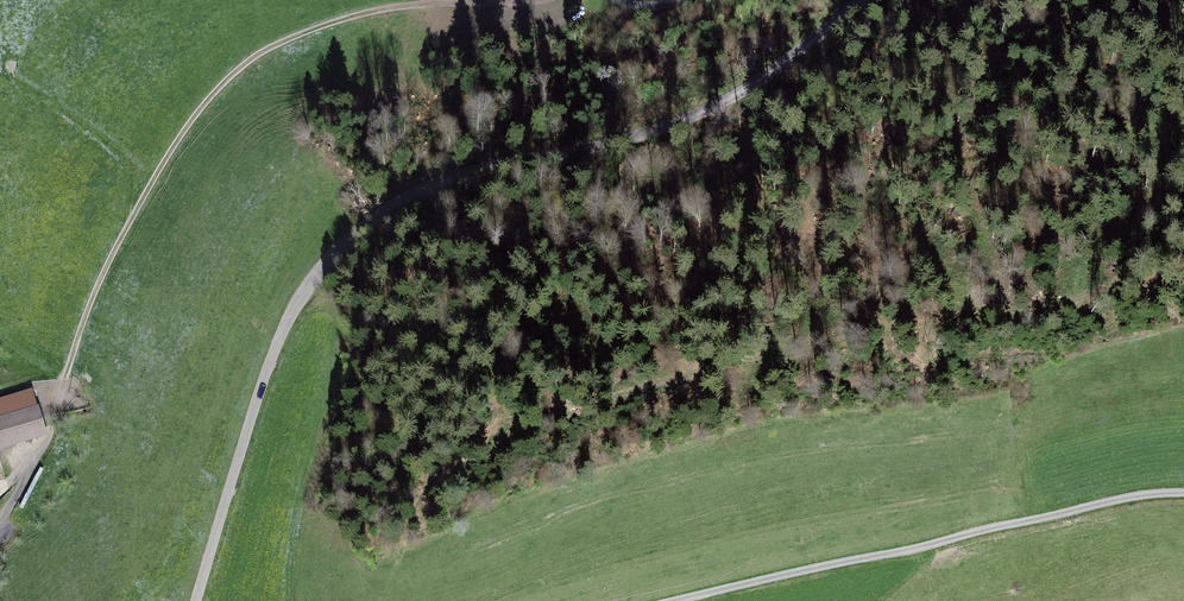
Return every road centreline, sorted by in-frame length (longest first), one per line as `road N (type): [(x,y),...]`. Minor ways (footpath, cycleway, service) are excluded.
road 1 (unclassified): [(196,600),(290,315),(357,235),(416,198),(473,176),(707,113),(876,0)]
road 2 (track): [(537,0),(371,12),(292,37),(229,77),(143,197),(93,300),(48,445),(0,518)]
road 3 (unclassified): [(1183,493),(1120,499),(671,600)]

